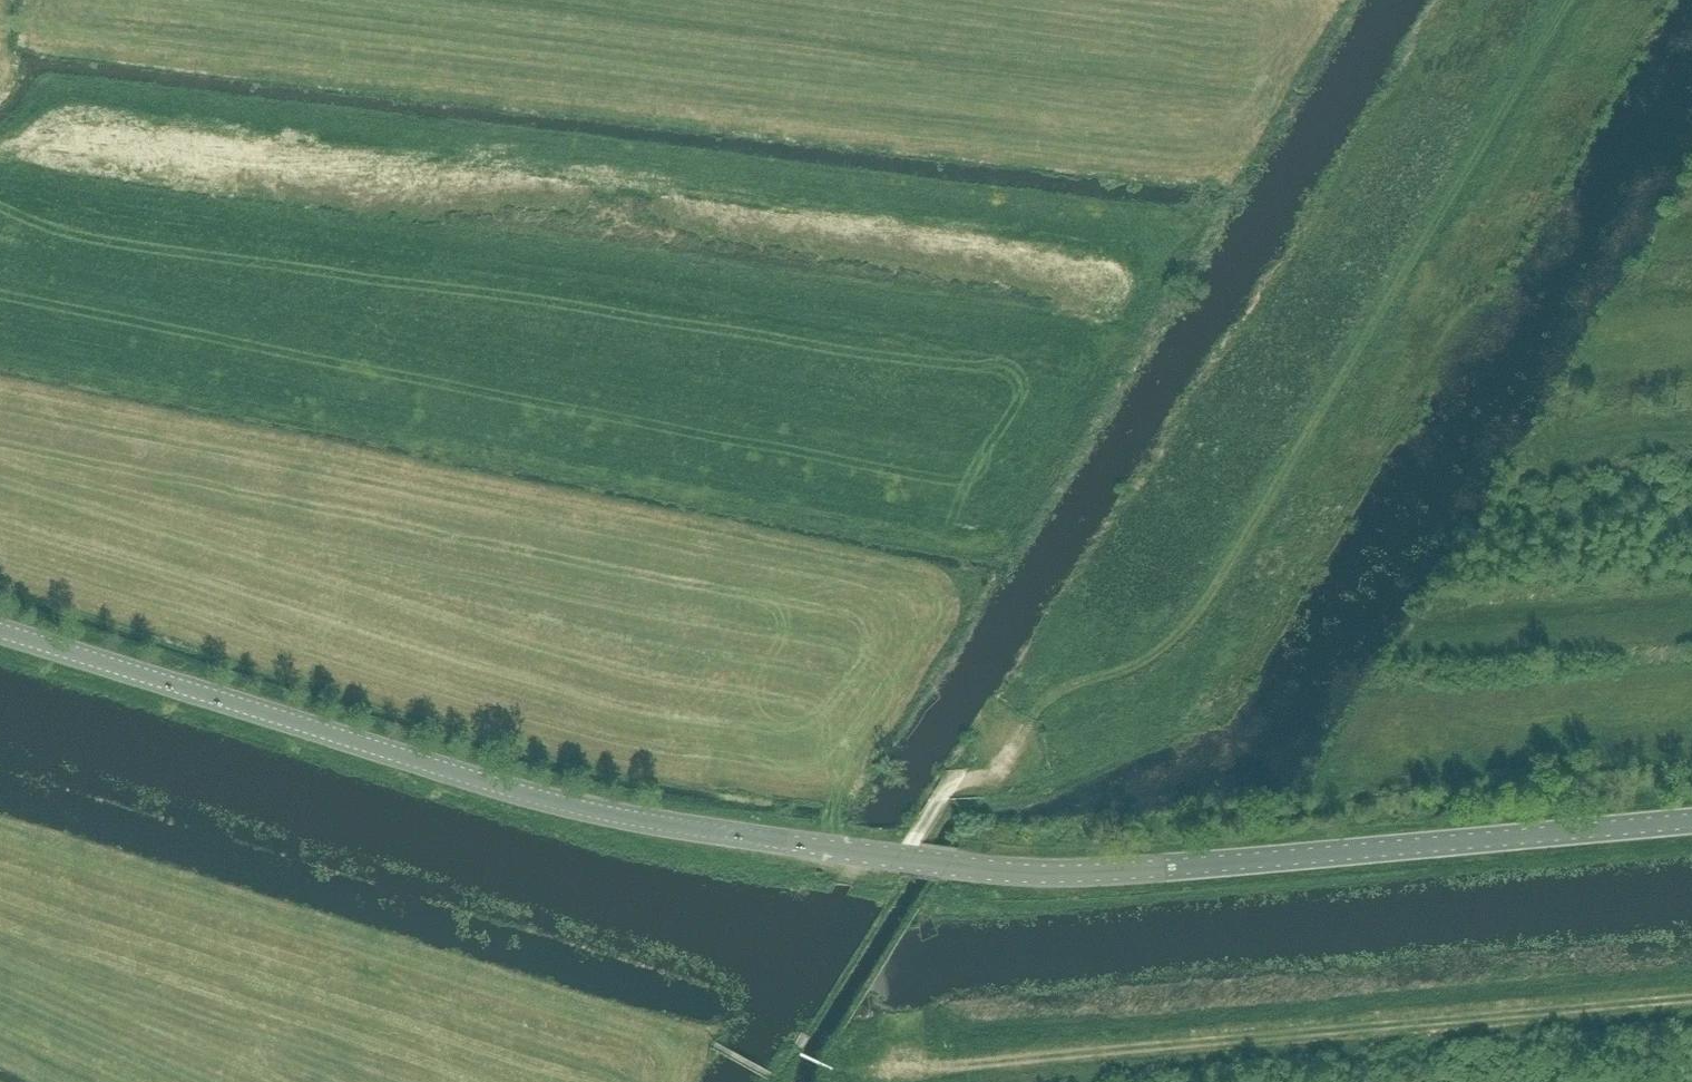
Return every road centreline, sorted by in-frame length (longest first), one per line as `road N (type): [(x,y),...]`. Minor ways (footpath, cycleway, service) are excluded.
road 1 (tertiary): [(1691,820),(1119,872),(950,865),(551,800),(0,631)]
road 2 (track): [(868,1068),(1691,996)]

